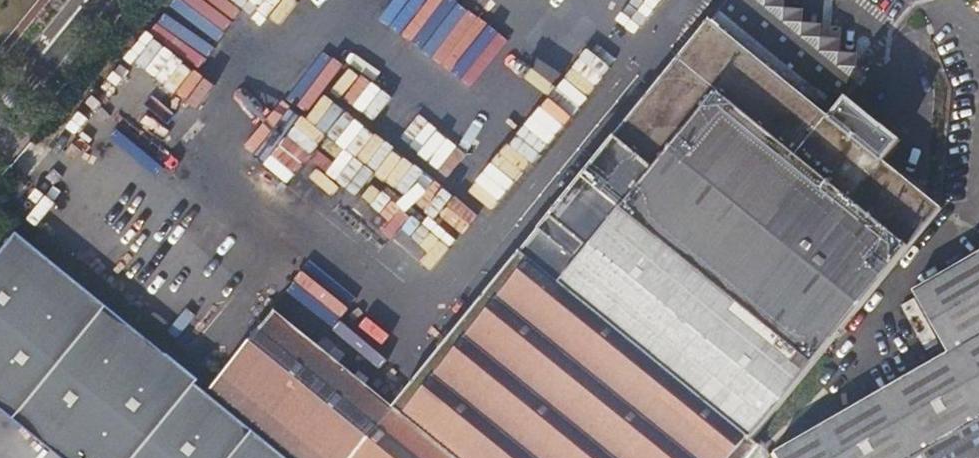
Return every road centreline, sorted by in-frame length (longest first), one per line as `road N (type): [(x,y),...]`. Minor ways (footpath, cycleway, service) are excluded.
road 1 (residential): [(0,114),(92,0)]

